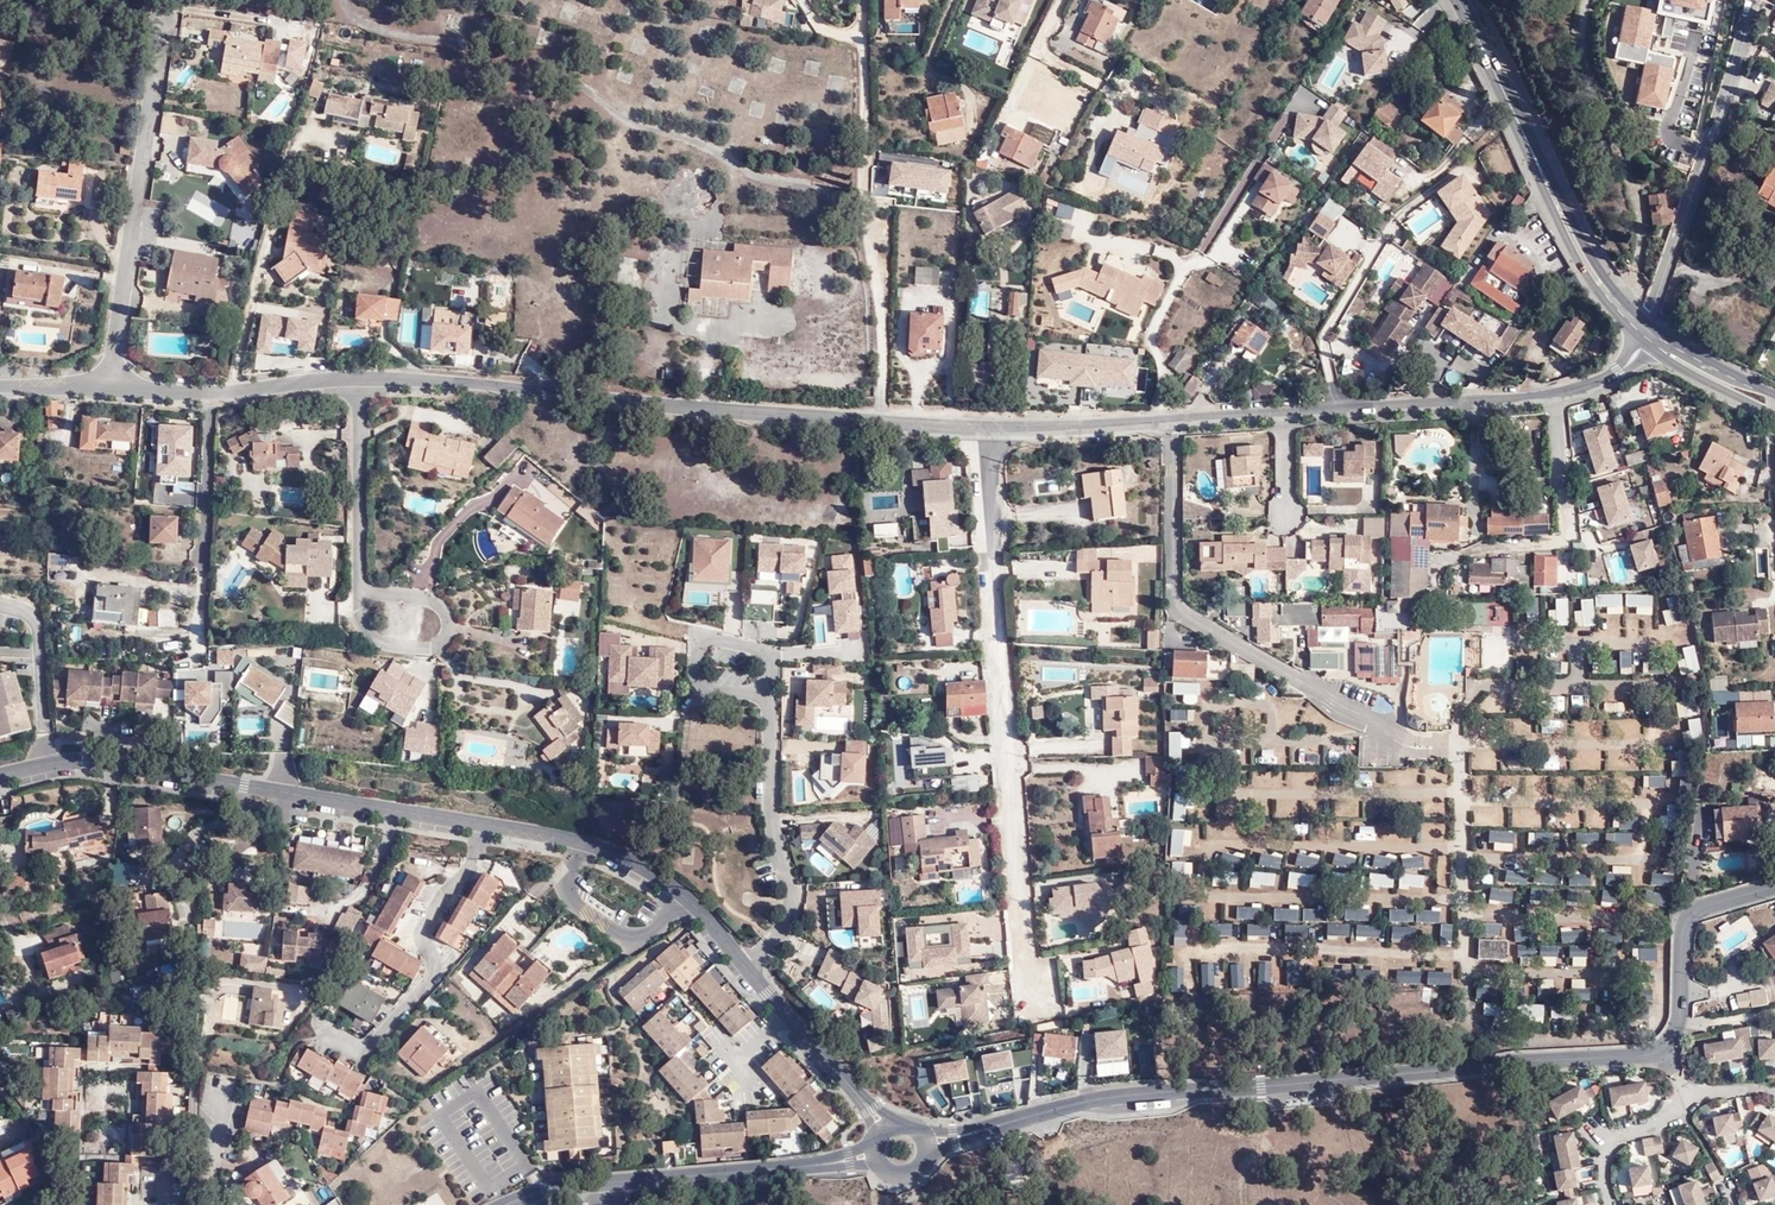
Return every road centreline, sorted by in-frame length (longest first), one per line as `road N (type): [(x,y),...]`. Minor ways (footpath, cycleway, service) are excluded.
road 1 (residential): [(0,780),(55,766),(443,820),(625,858),(689,903),(869,1111)]
road 2 (residential): [(1774,884),(1691,917),(1680,1023),(1661,1048),(1637,1058),(1146,1095),(972,1134)]
road 3 (tertiary): [(986,429),(360,377)]
road 4 (residential): [(986,429),(1033,1000)]
road 5 (residential): [(105,395),(170,13)]
road 6 (primary): [(1639,327),(1585,261),(1458,0)]
road 7 (residential): [(1639,327),(1651,314),(1750,0)]
road 8 (residential): [(828,1163),(559,1185),(511,1204)]
road 9 (tertiary): [(1287,415),(986,429)]
road 10 (tertiary): [(1558,393),(1287,415)]
road 11 (residential): [(213,395),(200,663)]
road 12 (residential): [(360,377),(362,591)]
road 13 (residential): [(1558,393),(1569,534),(1520,545)]
road 14 (residential): [(362,591),(362,641),(444,643),(448,608),(431,600)]
road 15 (primary): [(1649,336),(1774,416)]
road 16 (tertiary): [(360,377),(213,395)]
road 17 (primary): [(1774,398),(1649,336)]

